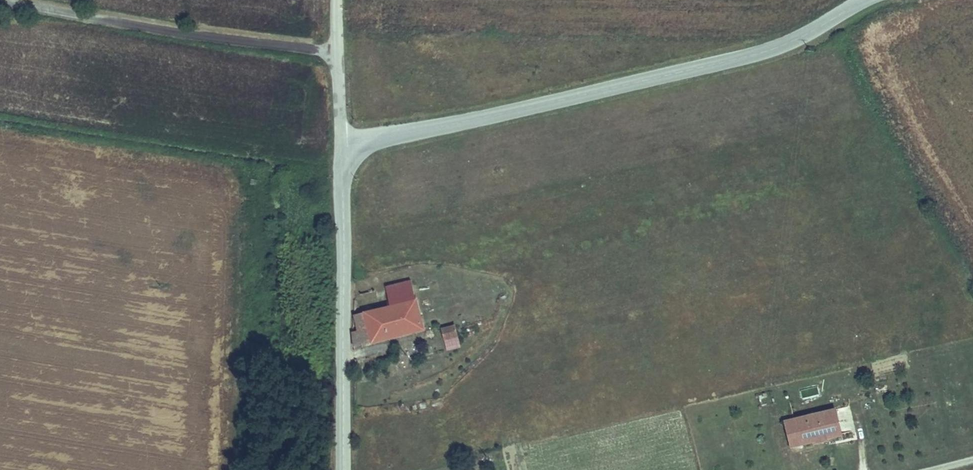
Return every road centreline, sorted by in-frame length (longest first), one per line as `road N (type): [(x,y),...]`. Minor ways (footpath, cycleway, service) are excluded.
road 1 (unclassified): [(340,145),(743,57),(860,0)]
road 2 (tertiary): [(344,469),(340,145)]

